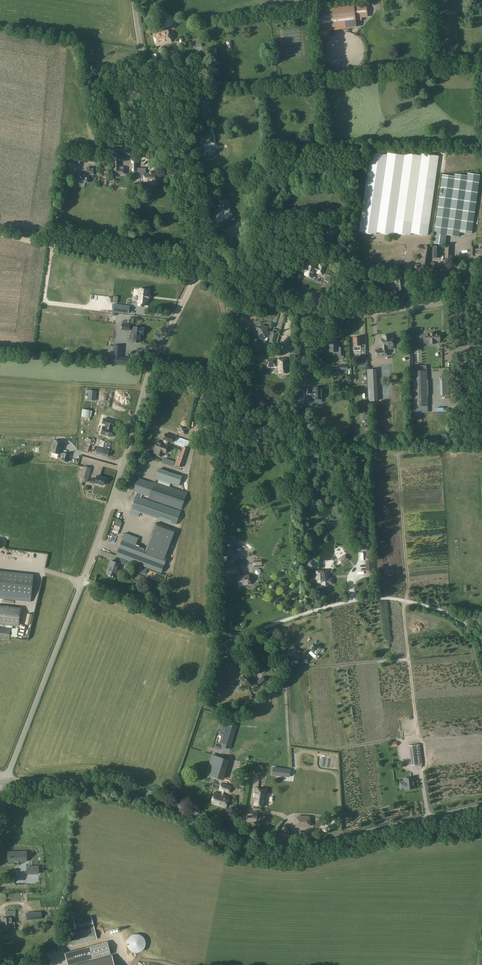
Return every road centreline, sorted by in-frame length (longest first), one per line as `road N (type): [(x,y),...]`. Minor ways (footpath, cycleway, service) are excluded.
road 1 (unclassified): [(2,782),(83,582),(150,368),(195,277)]
road 2 (tertiary): [(2,782),(107,780),(234,835),(280,844),(481,805)]
road 3 (track): [(213,628),(236,638),(346,602),(386,597),(440,610),(481,641)]
road 4 (unclassified): [(195,277),(199,234),(149,84),(133,0)]
road 5 (unclassified): [(225,288),(311,316),(481,296)]
road 6 (track): [(195,277),(0,234)]
road 7 (track): [(213,628),(83,582)]

